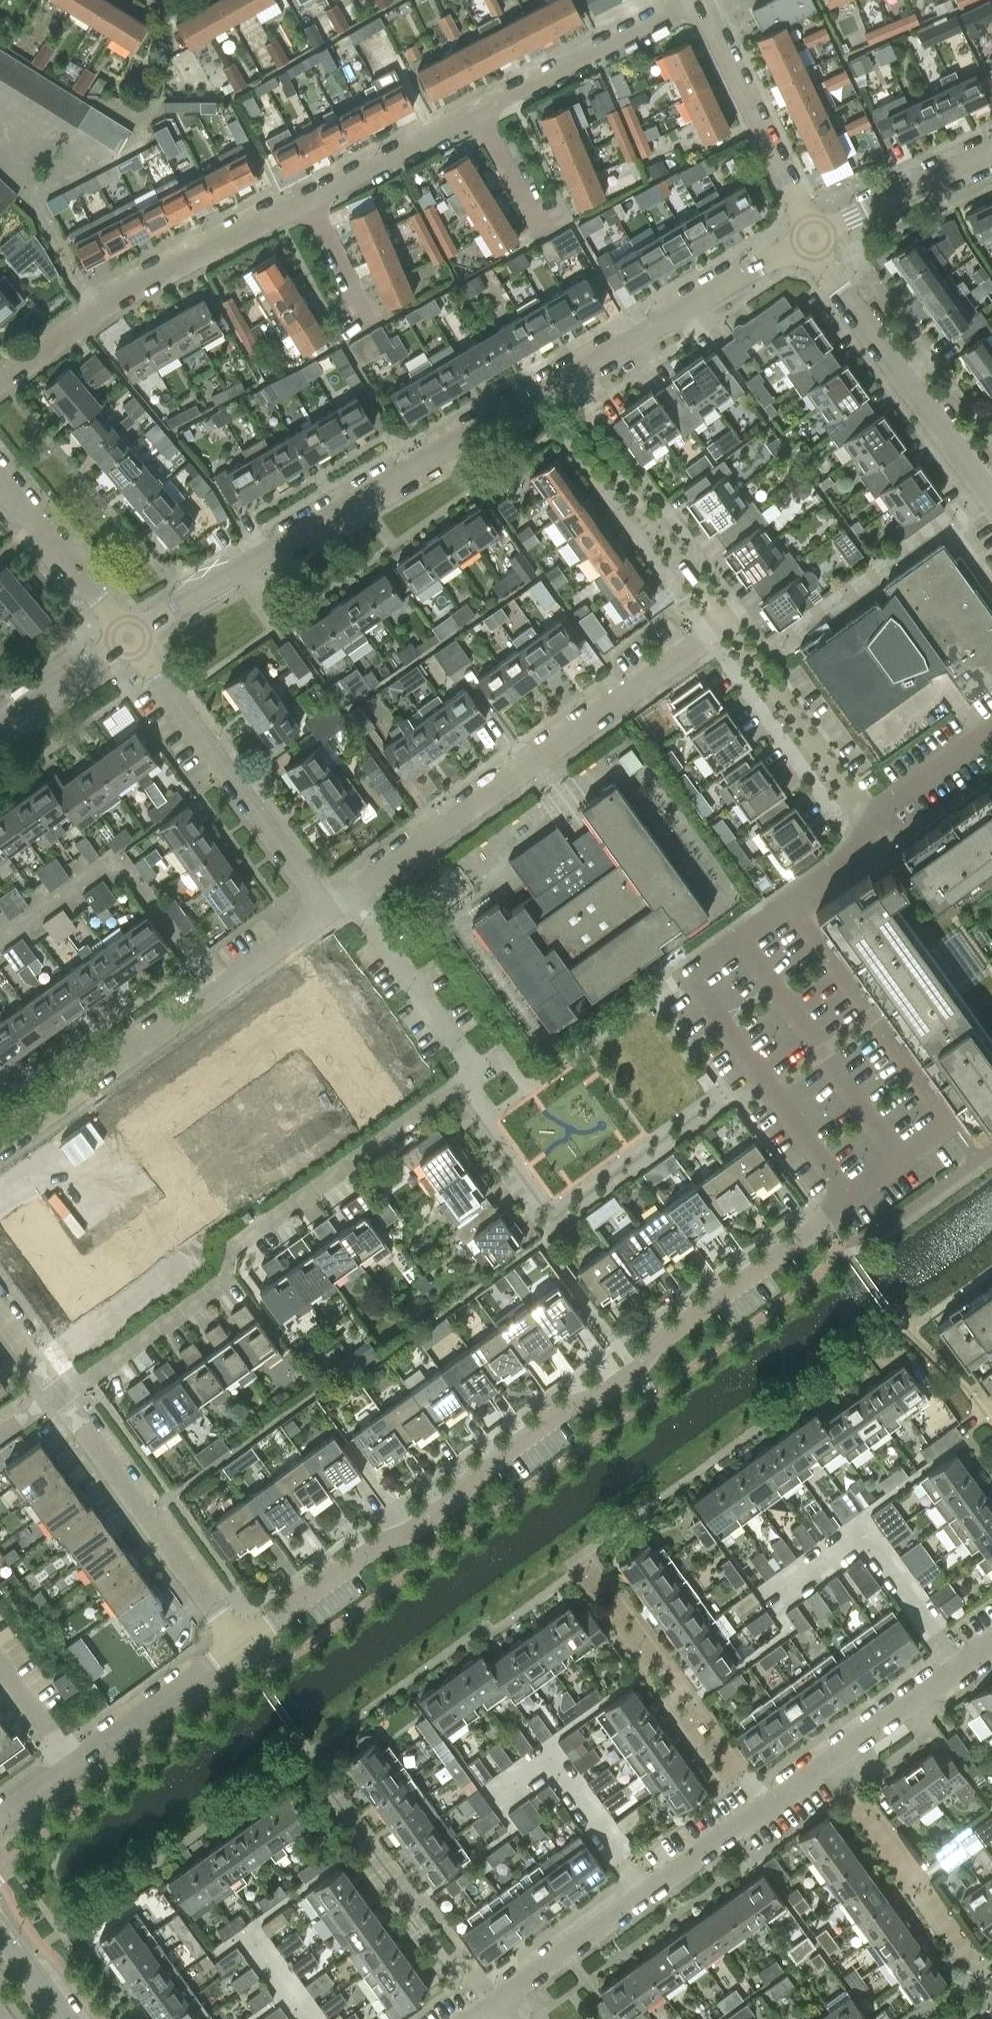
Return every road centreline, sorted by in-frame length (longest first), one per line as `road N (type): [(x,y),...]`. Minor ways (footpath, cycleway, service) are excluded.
road 1 (residential): [(0,381),(94,308),(693,0)]
road 2 (residential): [(129,640),(811,240)]
road 3 (residential): [(239,1644),(454,1499),(573,1403),(641,1368),(652,1346),(822,1219)]
road 4 (residential): [(497,2004),(991,1641)]
road 5 (residential): [(868,828),(853,855),(687,973),(846,1193),(822,1219)]
road 6 (residential): [(234,1244),(476,1071),(349,896)]
road 7 (residential): [(349,896),(722,621)]
road 8 (residential): [(0,1149),(328,911)]
road 9 (residential): [(328,911),(129,640)]
road 10 (residential): [(991,501),(811,240)]
road 11 (residential): [(239,1644),(60,1397)]
road 12 (residential): [(811,240),(702,0)]
road 13 (residential): [(868,828),(722,621)]
road 14 (residential): [(75,1766),(239,1644)]
road 15 (residential): [(129,640),(0,483)]
road 16 (residential): [(60,1397),(224,1279)]
road 17 (residential): [(811,240),(991,155)]
road 18 (residential): [(991,726),(883,806),(868,828)]
road 19 (tertiary): [(0,732),(129,640)]
road 20 (residential): [(722,621),(644,512)]
road 21 (residential): [(75,1766),(0,1663)]

